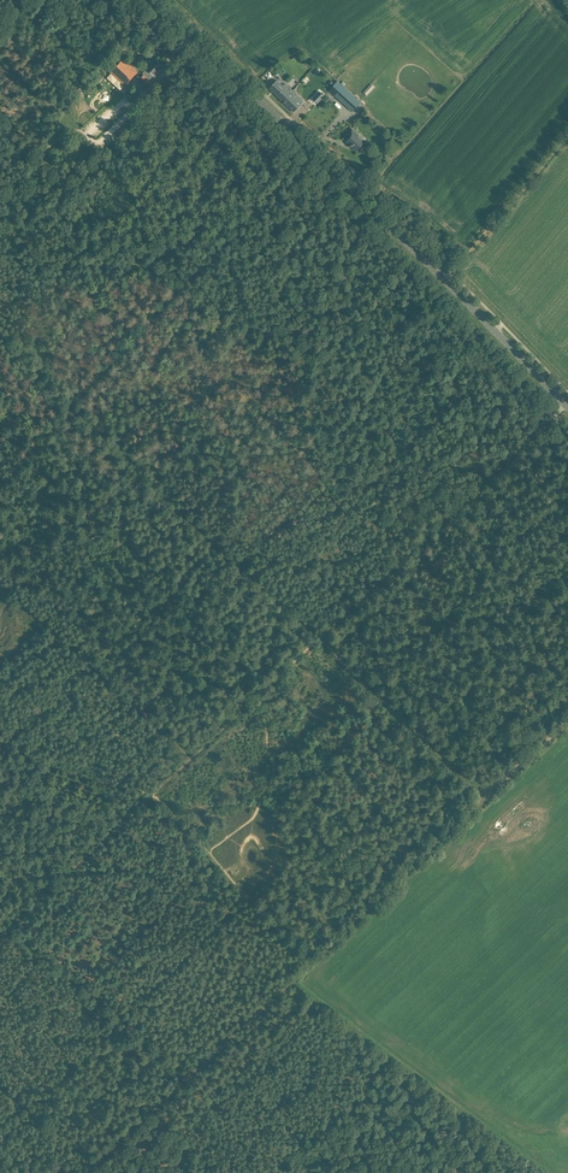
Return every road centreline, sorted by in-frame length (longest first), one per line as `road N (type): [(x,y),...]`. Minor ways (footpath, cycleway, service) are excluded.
road 1 (secondary): [(567,410),(347,183),(150,0)]
road 2 (track): [(0,582),(188,755)]
road 3 (track): [(315,635),(488,795)]
road 4 (track): [(327,948),(488,795)]
road 5 (track): [(442,281),(567,138)]

